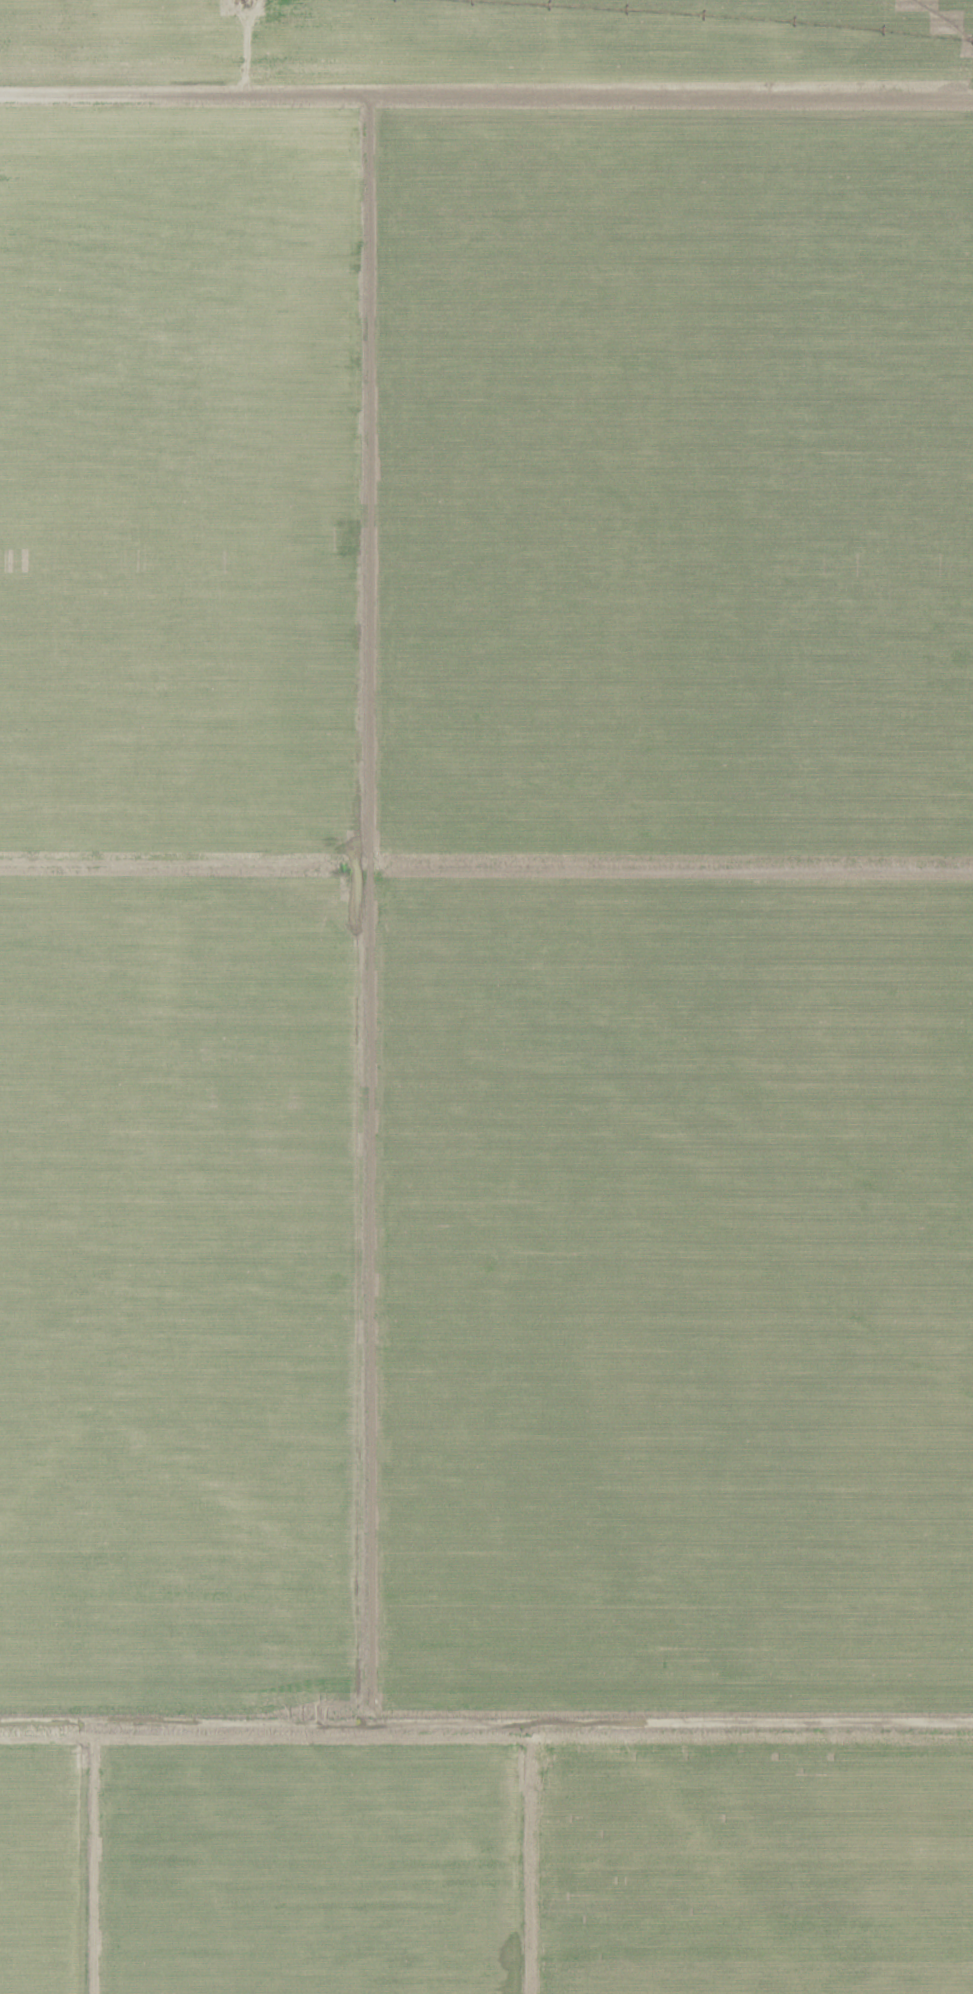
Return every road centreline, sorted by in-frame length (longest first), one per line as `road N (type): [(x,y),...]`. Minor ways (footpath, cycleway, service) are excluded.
road 1 (track): [(0,94),(972,103)]

